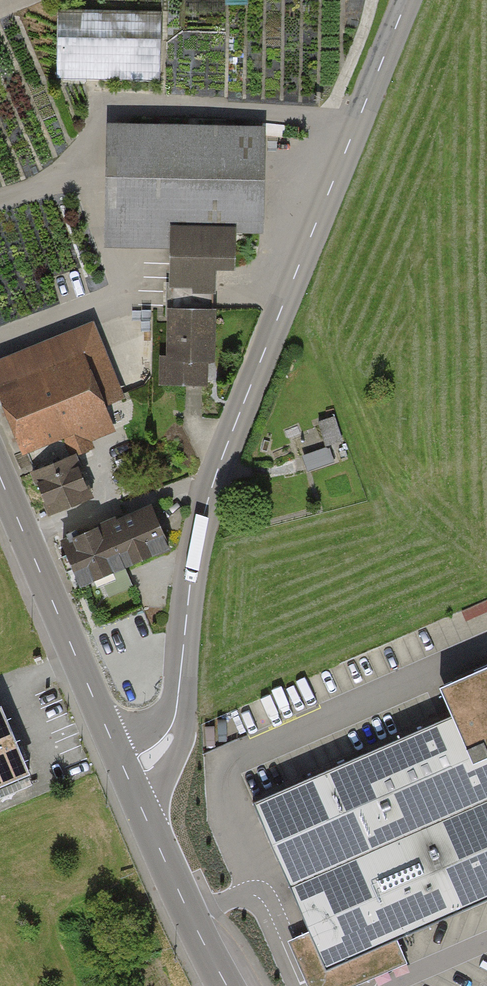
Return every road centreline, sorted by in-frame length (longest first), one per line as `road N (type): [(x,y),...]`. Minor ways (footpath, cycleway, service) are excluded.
road 1 (tertiary): [(126,772),(161,748),(173,726),(204,513),(406,0)]
road 2 (secondary): [(126,772),(0,475)]
road 3 (secondary): [(226,985),(126,772)]

